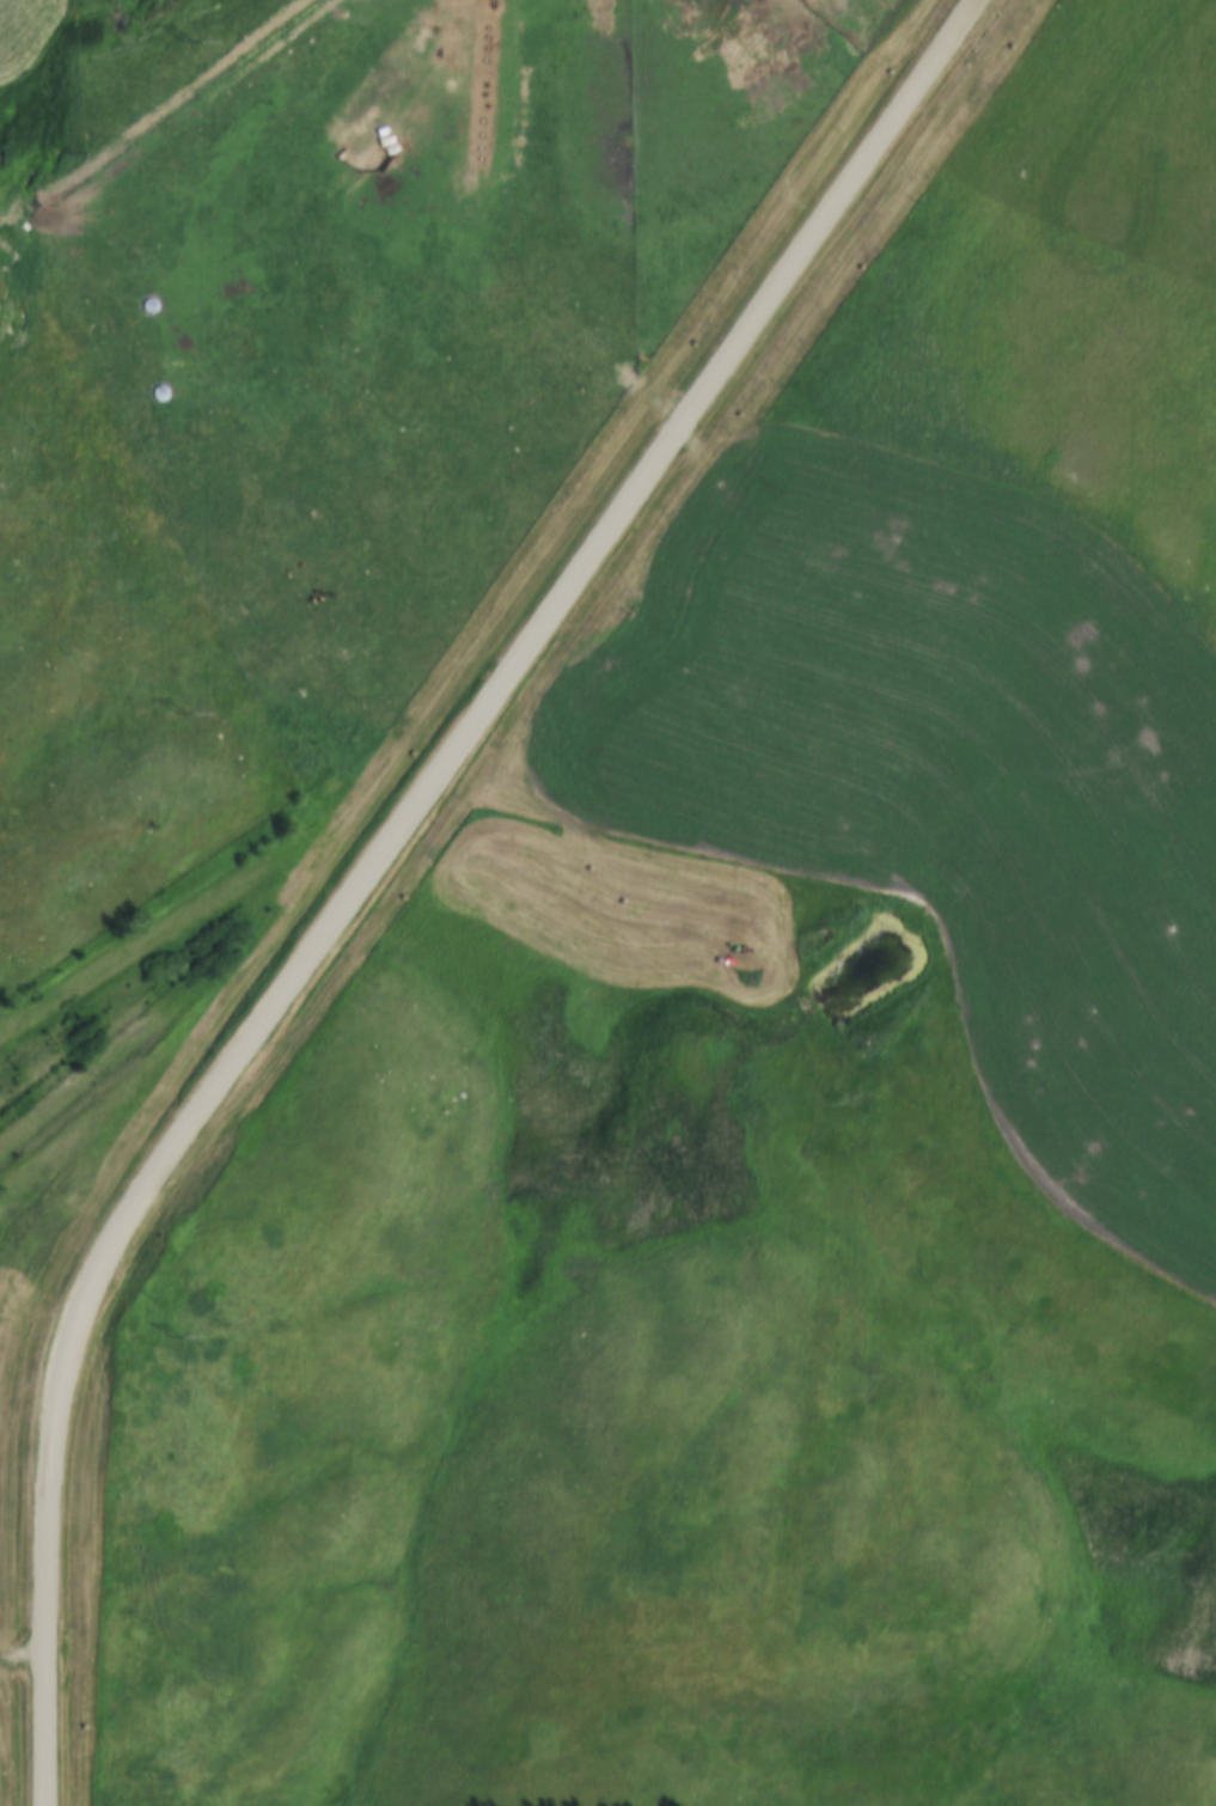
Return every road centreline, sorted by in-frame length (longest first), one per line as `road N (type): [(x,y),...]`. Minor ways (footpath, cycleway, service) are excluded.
road 1 (residential): [(250,1047),(978,0)]
road 2 (residential): [(46,1805),(44,1538),(72,1326),(112,1247),(250,1047)]

